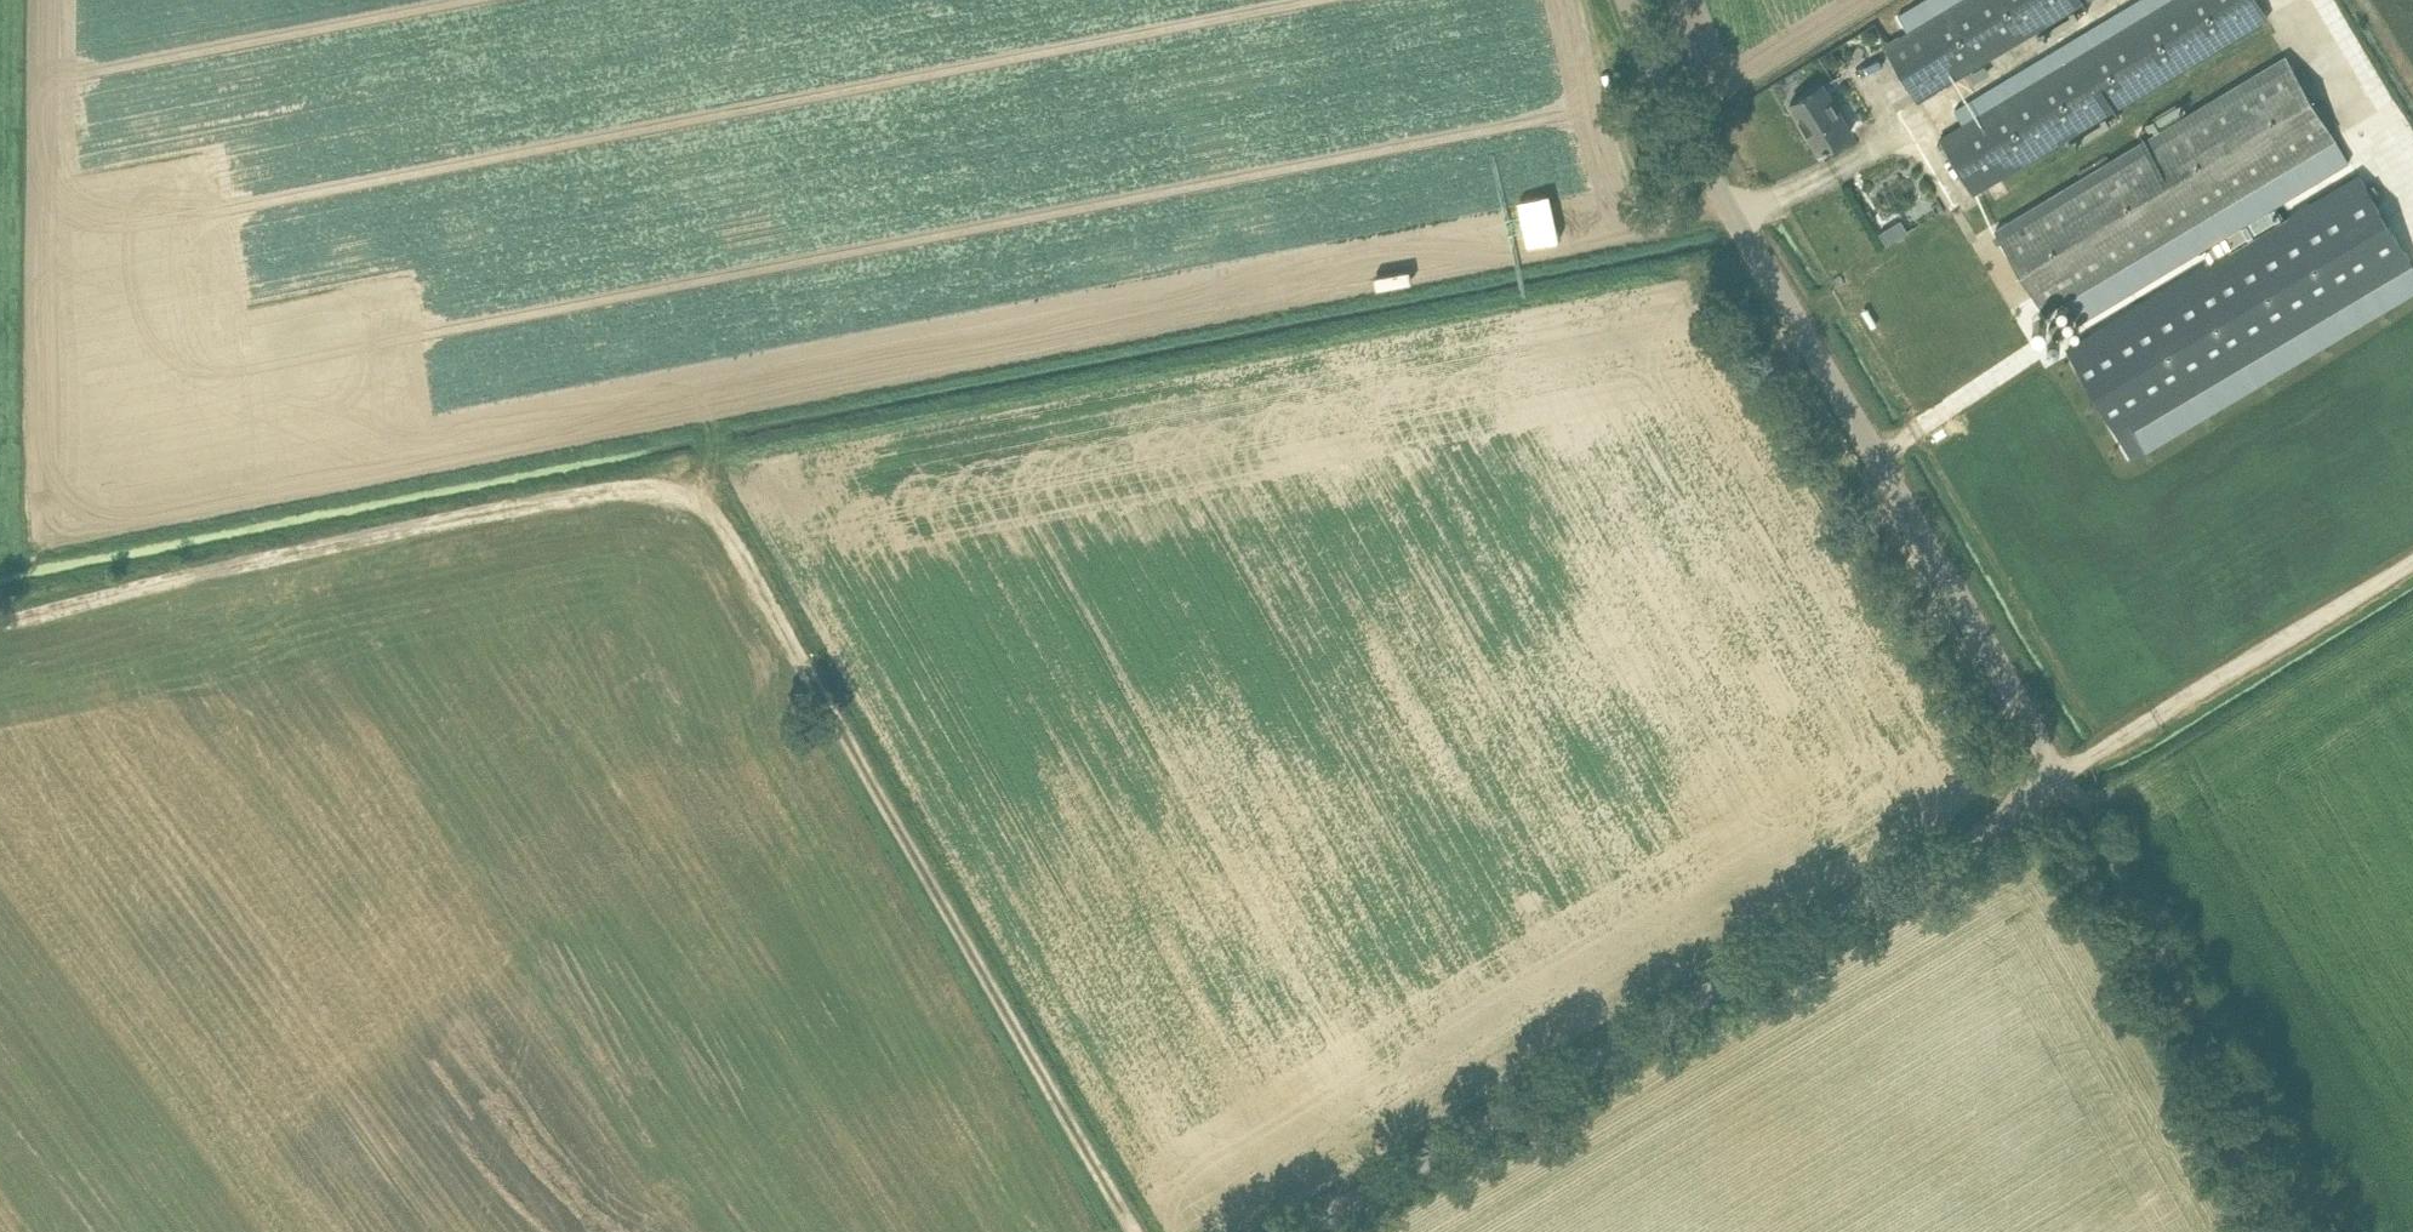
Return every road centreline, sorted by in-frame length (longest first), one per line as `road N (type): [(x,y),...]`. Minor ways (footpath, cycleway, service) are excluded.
road 1 (unclassified): [(1297,1231),(2064,786),(1637,0)]
road 2 (track): [(0,615),(397,522),(686,466),(1144,1231)]
road 3 (track): [(30,1231),(816,684)]
road 4 (track): [(2064,786),(2094,808),(2136,869),(2350,1231)]

